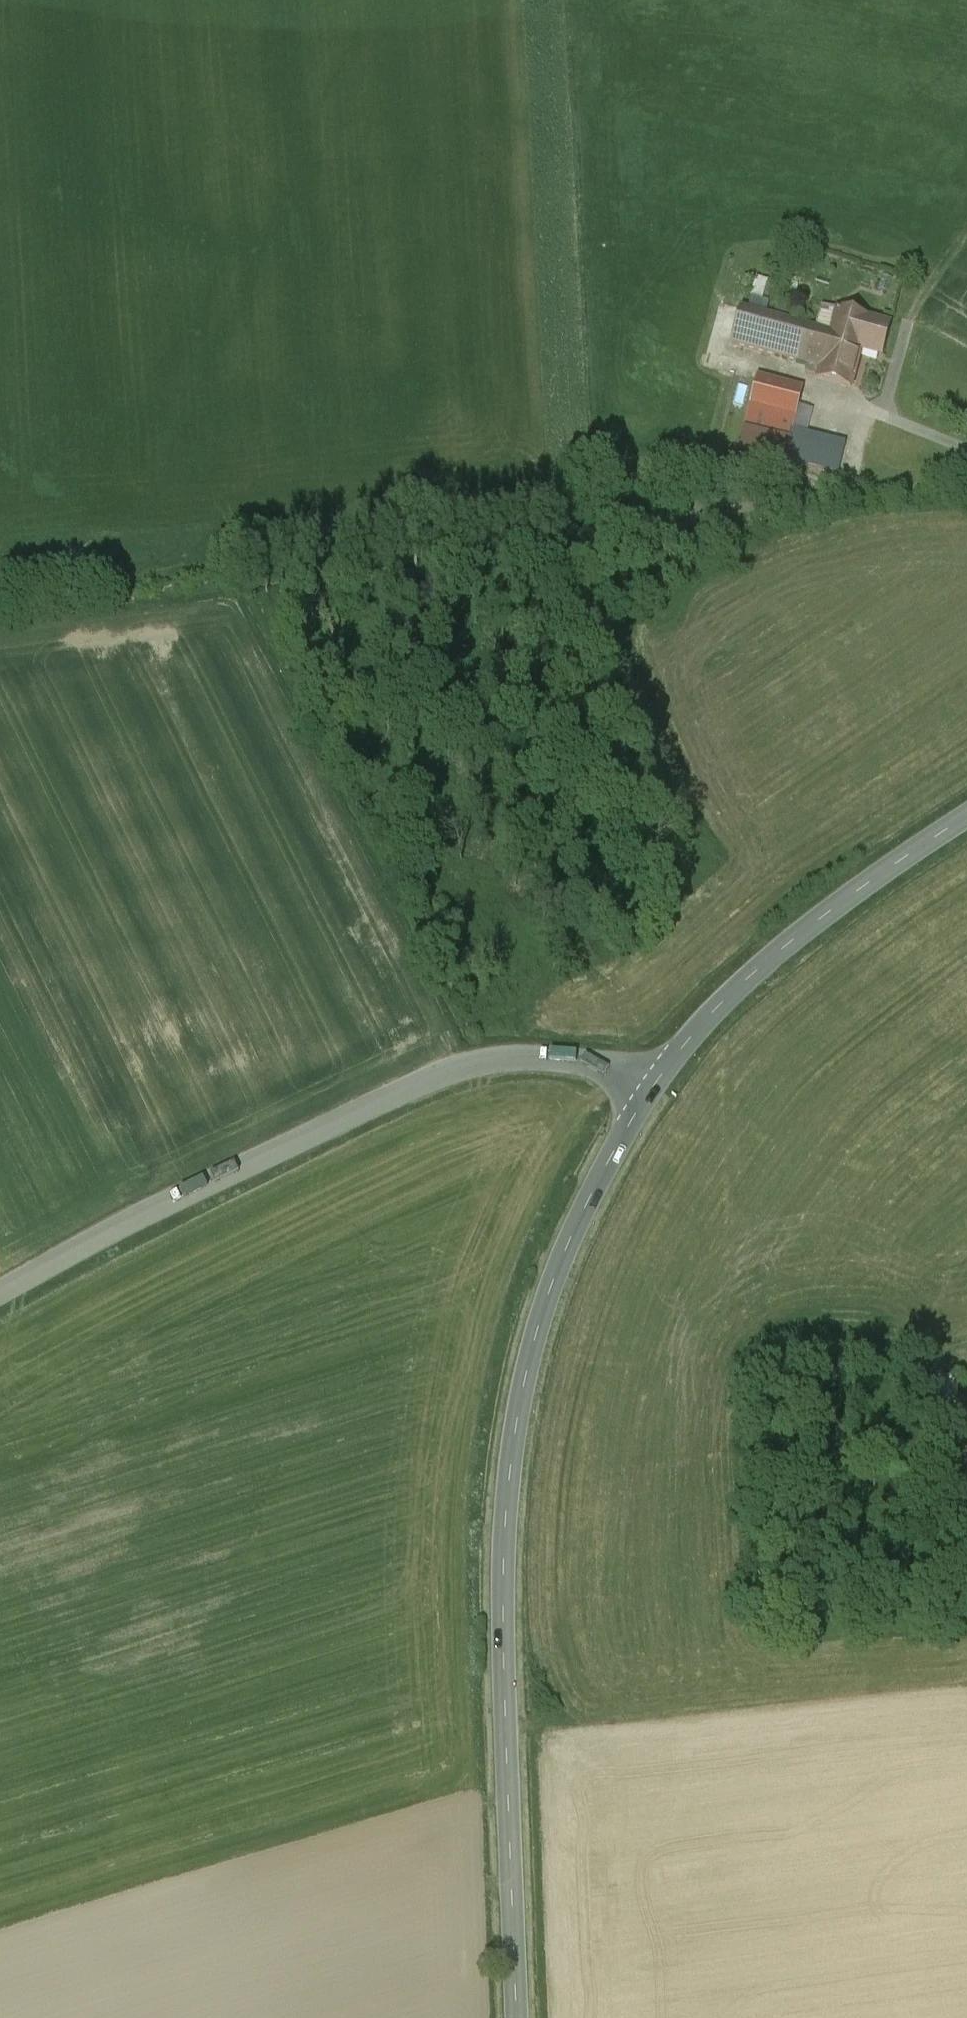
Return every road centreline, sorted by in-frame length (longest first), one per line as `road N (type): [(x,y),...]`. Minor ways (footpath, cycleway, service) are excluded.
road 1 (tertiary): [(654,1086),(617,1143),(553,1282),(517,1422),(504,1529),(504,1648),(517,2017)]
road 2 (unclassified): [(654,1086),(570,1060),(498,1058),(432,1079),(0,1294)]
road 3 (tertiary): [(966,817),(791,942),(720,1005),(654,1086)]

